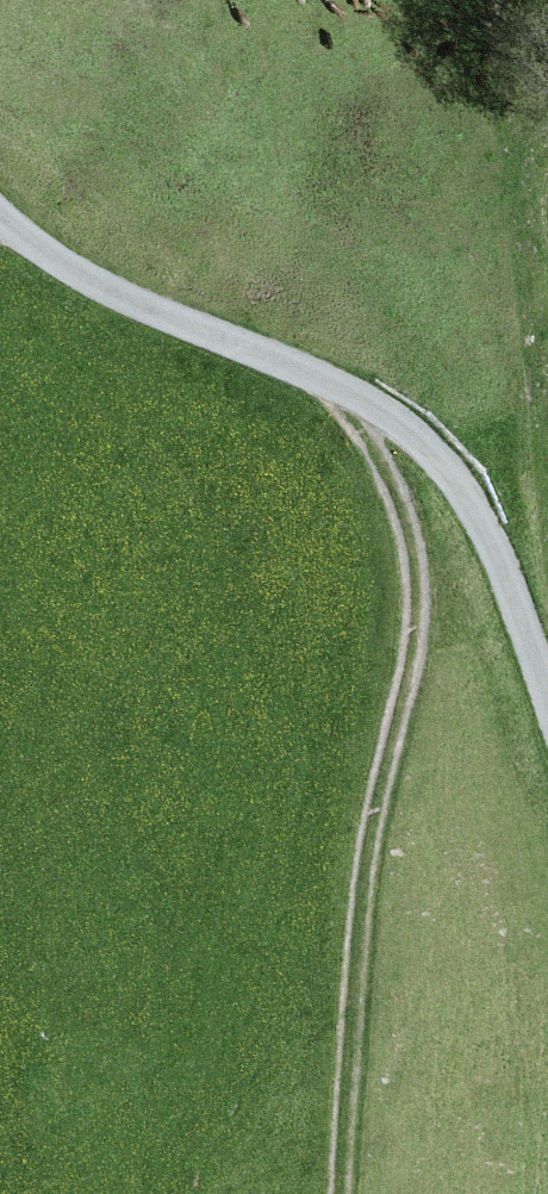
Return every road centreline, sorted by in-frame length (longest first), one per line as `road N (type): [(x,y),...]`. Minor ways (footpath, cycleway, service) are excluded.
road 1 (track): [(337,384),(391,482),(418,592),(365,872),(339,1193)]
road 2 (track): [(547,702),(504,572),(472,508),(405,428),(337,384),(99,284),(0,215)]

